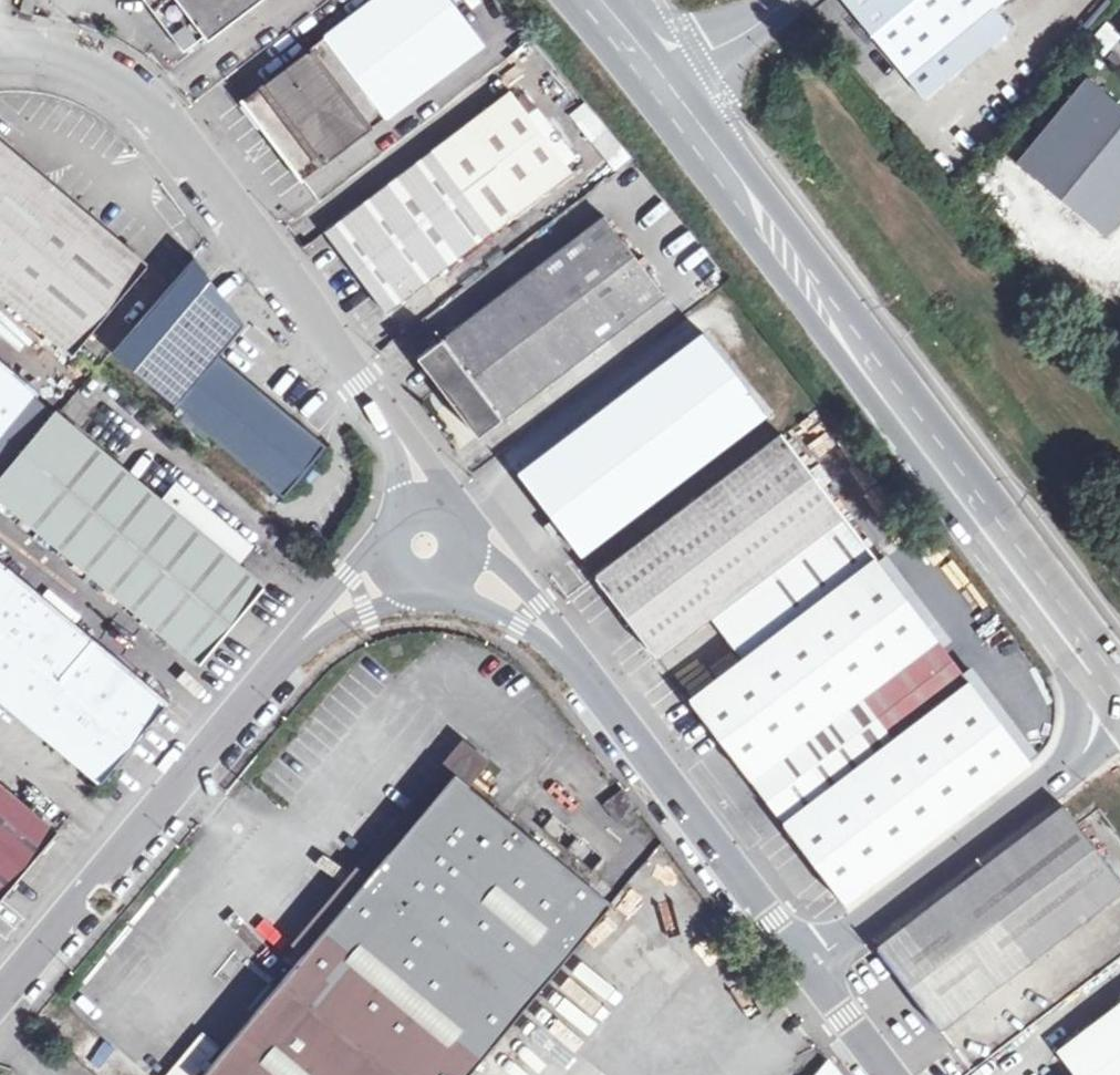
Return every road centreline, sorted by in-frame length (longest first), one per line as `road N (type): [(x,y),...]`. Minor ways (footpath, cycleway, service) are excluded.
road 1 (secondary): [(661,85),(921,418),(1119,696)]
road 2 (unclassified): [(426,509),(359,385),(271,254),(167,125),(123,80),(54,52),(0,56)]
road 3 (unclassified): [(402,574),(324,620),(0,1006)]
road 4 (unclassified): [(808,969),(631,738),(524,613),(470,571)]
road 5 (unclassified): [(808,969),(1064,771),(1119,696)]
road 6 (unclassified): [(777,0),(661,85)]
road 7 (unclassified): [(888,1074),(808,969)]

